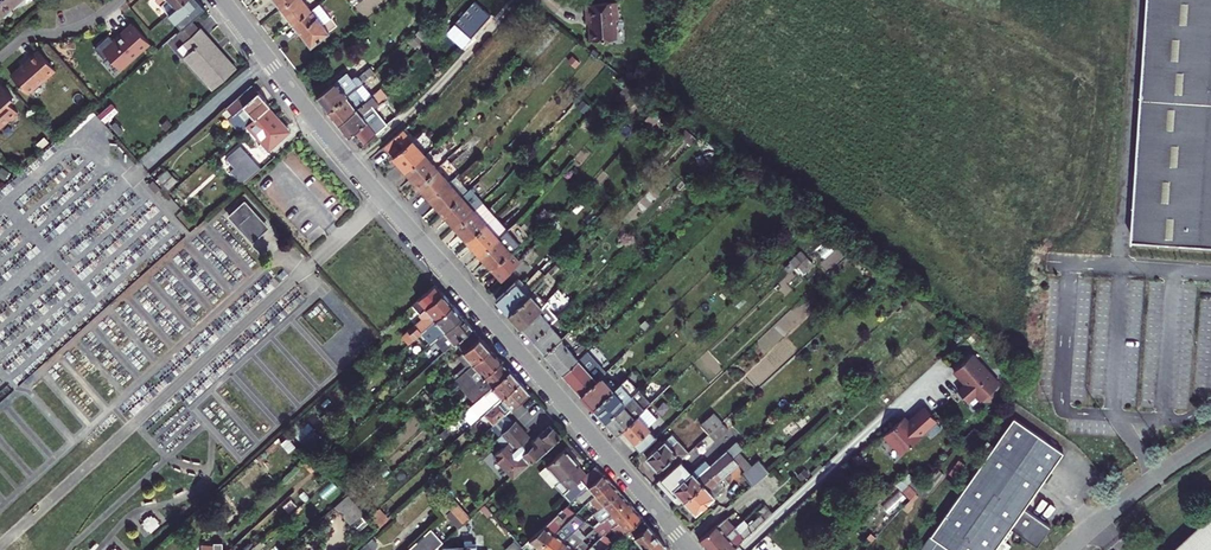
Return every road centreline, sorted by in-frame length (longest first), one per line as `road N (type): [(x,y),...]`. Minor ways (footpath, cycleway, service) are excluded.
road 1 (residential): [(692,549),(355,168)]
road 2 (residential): [(740,549),(937,374)]
road 3 (residential): [(355,168),(517,0)]
road 4 (residential): [(355,168),(222,0)]
road 5 (residential): [(1068,549),(1210,440)]
road 6 (residential): [(119,0),(77,27),(24,39),(0,58)]

